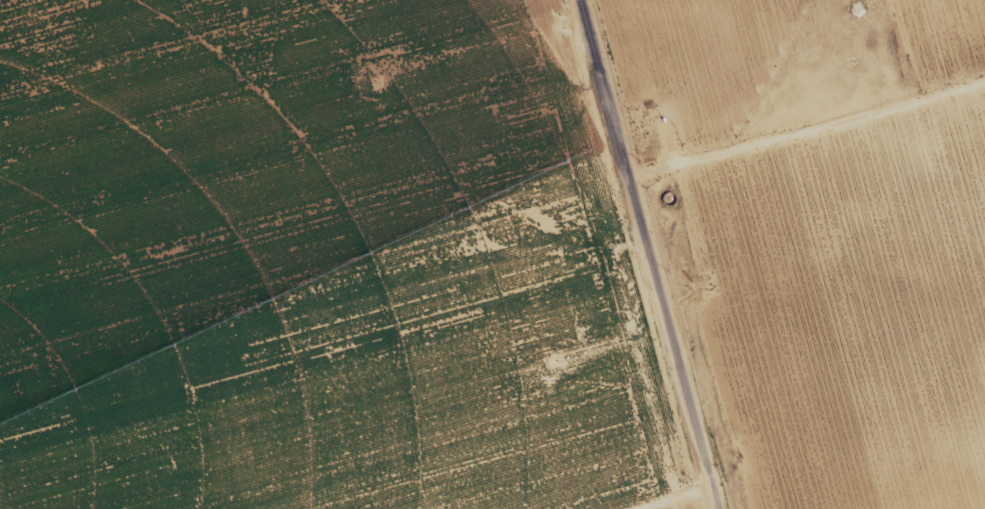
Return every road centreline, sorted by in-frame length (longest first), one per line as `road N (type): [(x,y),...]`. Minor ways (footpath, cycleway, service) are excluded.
road 1 (residential): [(703,508),(656,311),(631,255),(636,195),(616,175),(586,28),(571,18),(567,0)]

